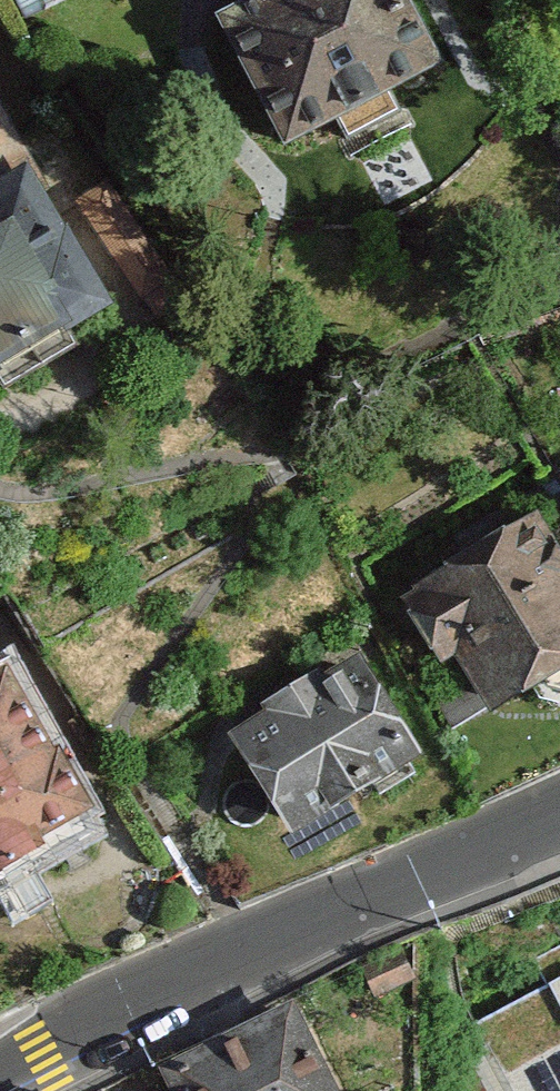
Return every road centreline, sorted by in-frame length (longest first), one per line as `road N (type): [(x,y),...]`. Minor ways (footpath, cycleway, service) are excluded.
road 1 (tertiary): [(0,1076),(244,953),(559,811)]

